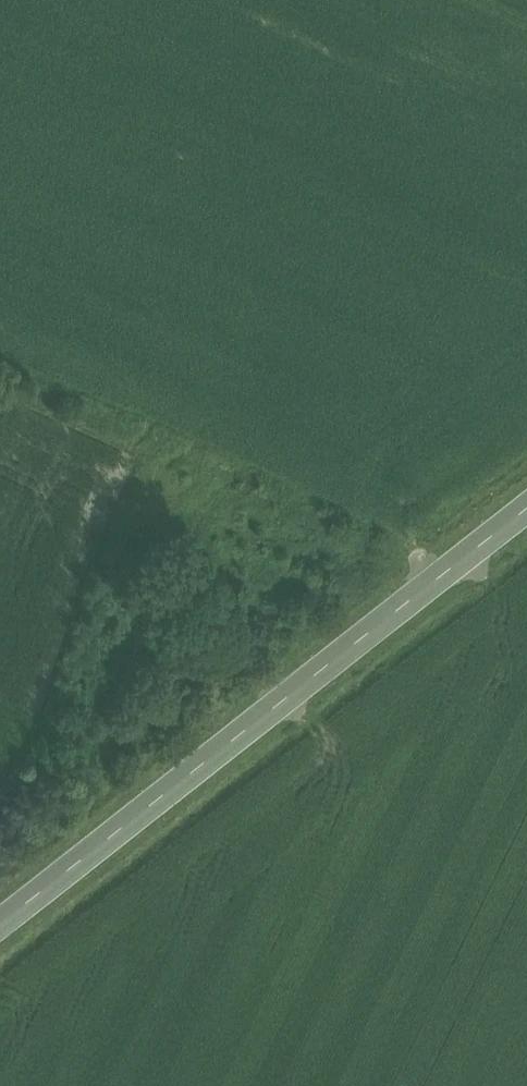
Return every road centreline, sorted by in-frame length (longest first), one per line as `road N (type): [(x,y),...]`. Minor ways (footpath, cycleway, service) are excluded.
road 1 (primary): [(0,922),(526,507)]

